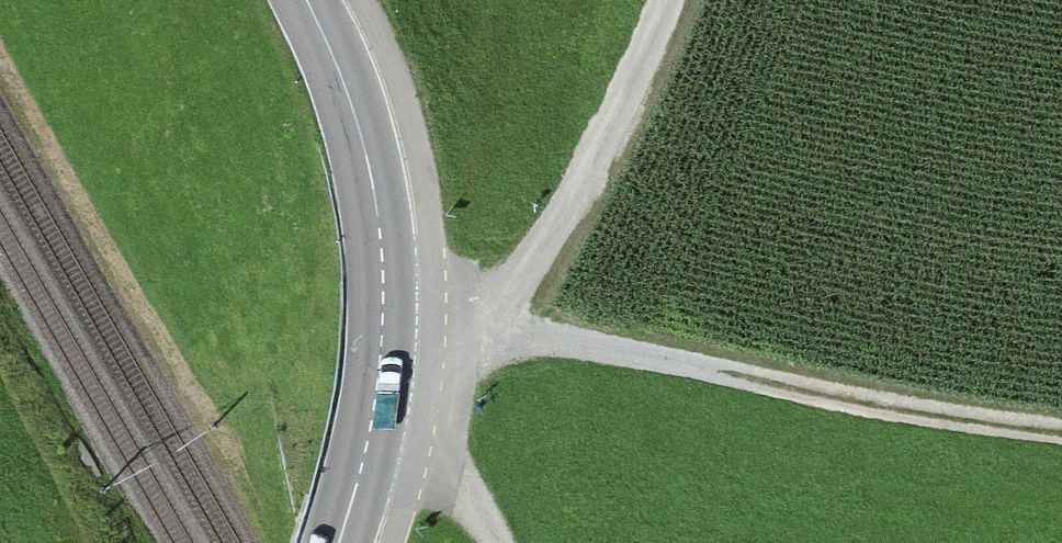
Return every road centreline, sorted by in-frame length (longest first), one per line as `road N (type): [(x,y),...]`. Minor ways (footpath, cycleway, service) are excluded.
road 1 (track): [(460,322),(1061,437)]
road 2 (tertiary): [(306,0),(369,161),(384,283),(371,438),(339,542)]
road 3 (track): [(664,0),(549,243),(502,296),(460,322)]
road 4 (track): [(491,542),(462,484),(417,449),(371,438)]

